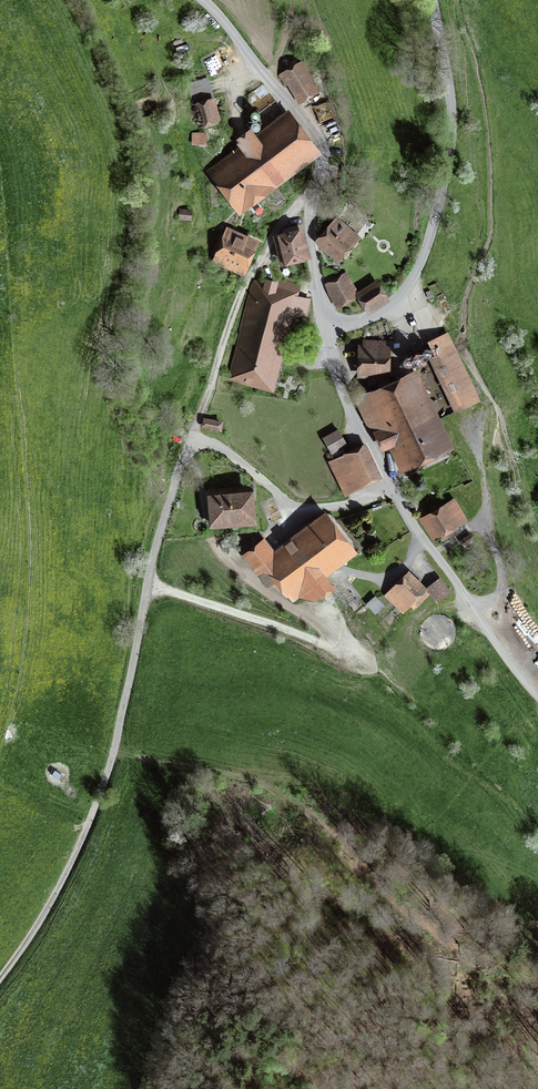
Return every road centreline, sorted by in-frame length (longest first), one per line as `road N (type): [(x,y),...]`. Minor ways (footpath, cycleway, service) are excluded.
road 1 (unclassified): [(393,486),(347,505),(299,508),(226,451),(194,436),(153,561),(111,763),(58,890)]
road 2 (unclassified): [(433,0),(451,142),(430,238),(412,284),(390,305),(362,321),(328,327)]
road 3 (track): [(476,613),(505,587),(476,447),(487,399),(449,327),(430,320),(412,284)]
road 4 (unclassified): [(328,327),(311,223),(322,149),(202,0)]
road 5 (track): [(194,436),(240,294),(291,212),(314,199)]
road 6 (unclassified): [(537,696),(393,486)]
road 7 (track): [(373,665),(148,585)]
road 8 (unclassified): [(328,327),(349,404),(393,486)]

